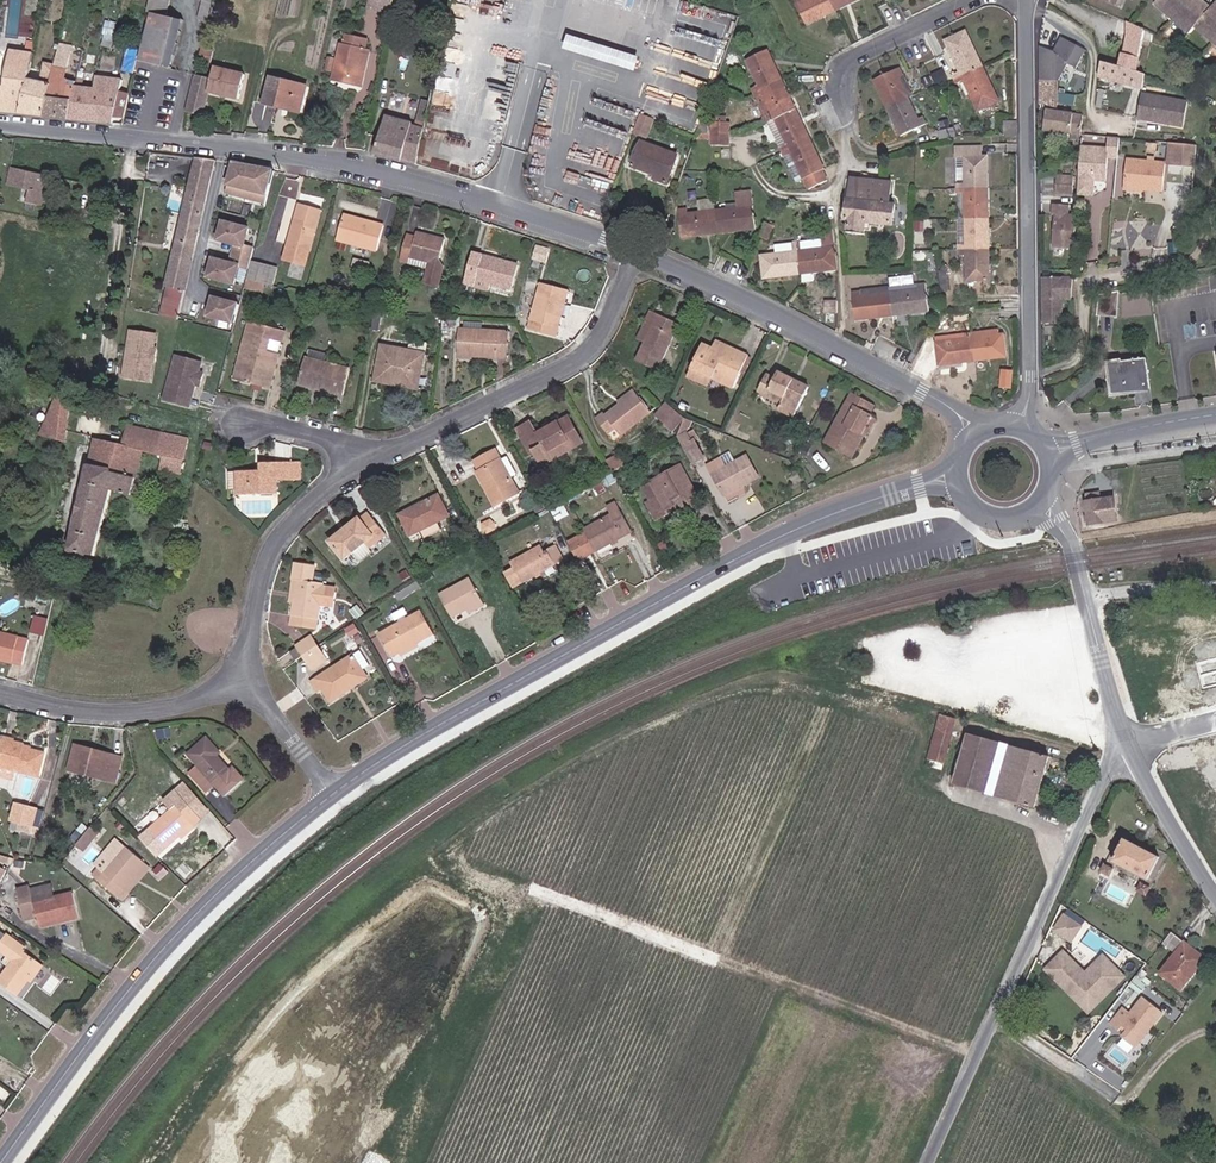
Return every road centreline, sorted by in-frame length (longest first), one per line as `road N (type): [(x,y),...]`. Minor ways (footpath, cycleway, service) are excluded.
road 1 (secondary): [(333,795),(418,739),(773,540),(861,504),(957,479)]
road 2 (residential): [(0,122),(353,165),(493,203),(635,255)]
road 3 (secondary): [(2,1162),(138,980),(249,865),(333,795)]
road 4 (unclassified): [(926,1162),(1090,806),(1133,750)]
road 5 (residential): [(1022,430),(1026,0)]
road 6 (residential): [(635,255),(922,392),(980,433)]
road 7 (residential): [(367,467),(583,360),(607,331),(635,255)]
road 8 (residential): [(836,187),(841,68),(975,0)]
road 9 (residential): [(244,681),(263,572),(279,537),(339,481),(367,467)]
road 10 (residential): [(244,681),(184,705),(128,714),(0,693)]
road 11 (tertiary): [(1062,531),(1133,750)]
road 12 (secondary): [(1049,458),(1123,433),(1215,416)]
road 13 (tertiary): [(1133,750),(1215,895)]
road 14 (residential): [(333,795),(244,681)]
road 15 (residential): [(367,467),(328,441),(243,425)]
road 16 (track): [(1215,587),(1086,597)]

